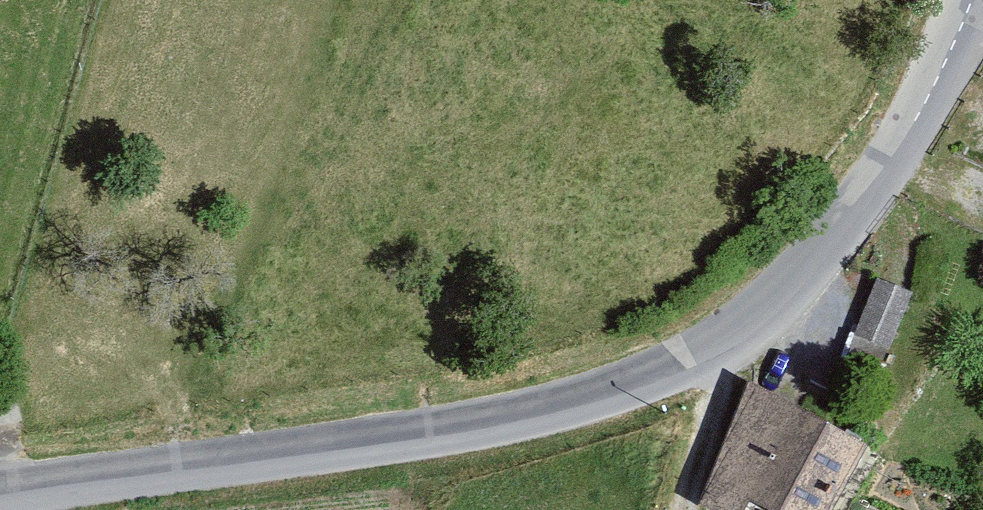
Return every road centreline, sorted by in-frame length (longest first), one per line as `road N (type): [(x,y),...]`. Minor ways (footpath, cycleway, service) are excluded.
road 1 (tertiary): [(0,492),(425,433),(595,394),(684,361),(757,312),(813,259),(914,117),(974,0)]
road 2 (track): [(183,467),(269,274),(306,171),(324,68),(349,0)]
road 3 (track): [(714,344),(674,509)]

